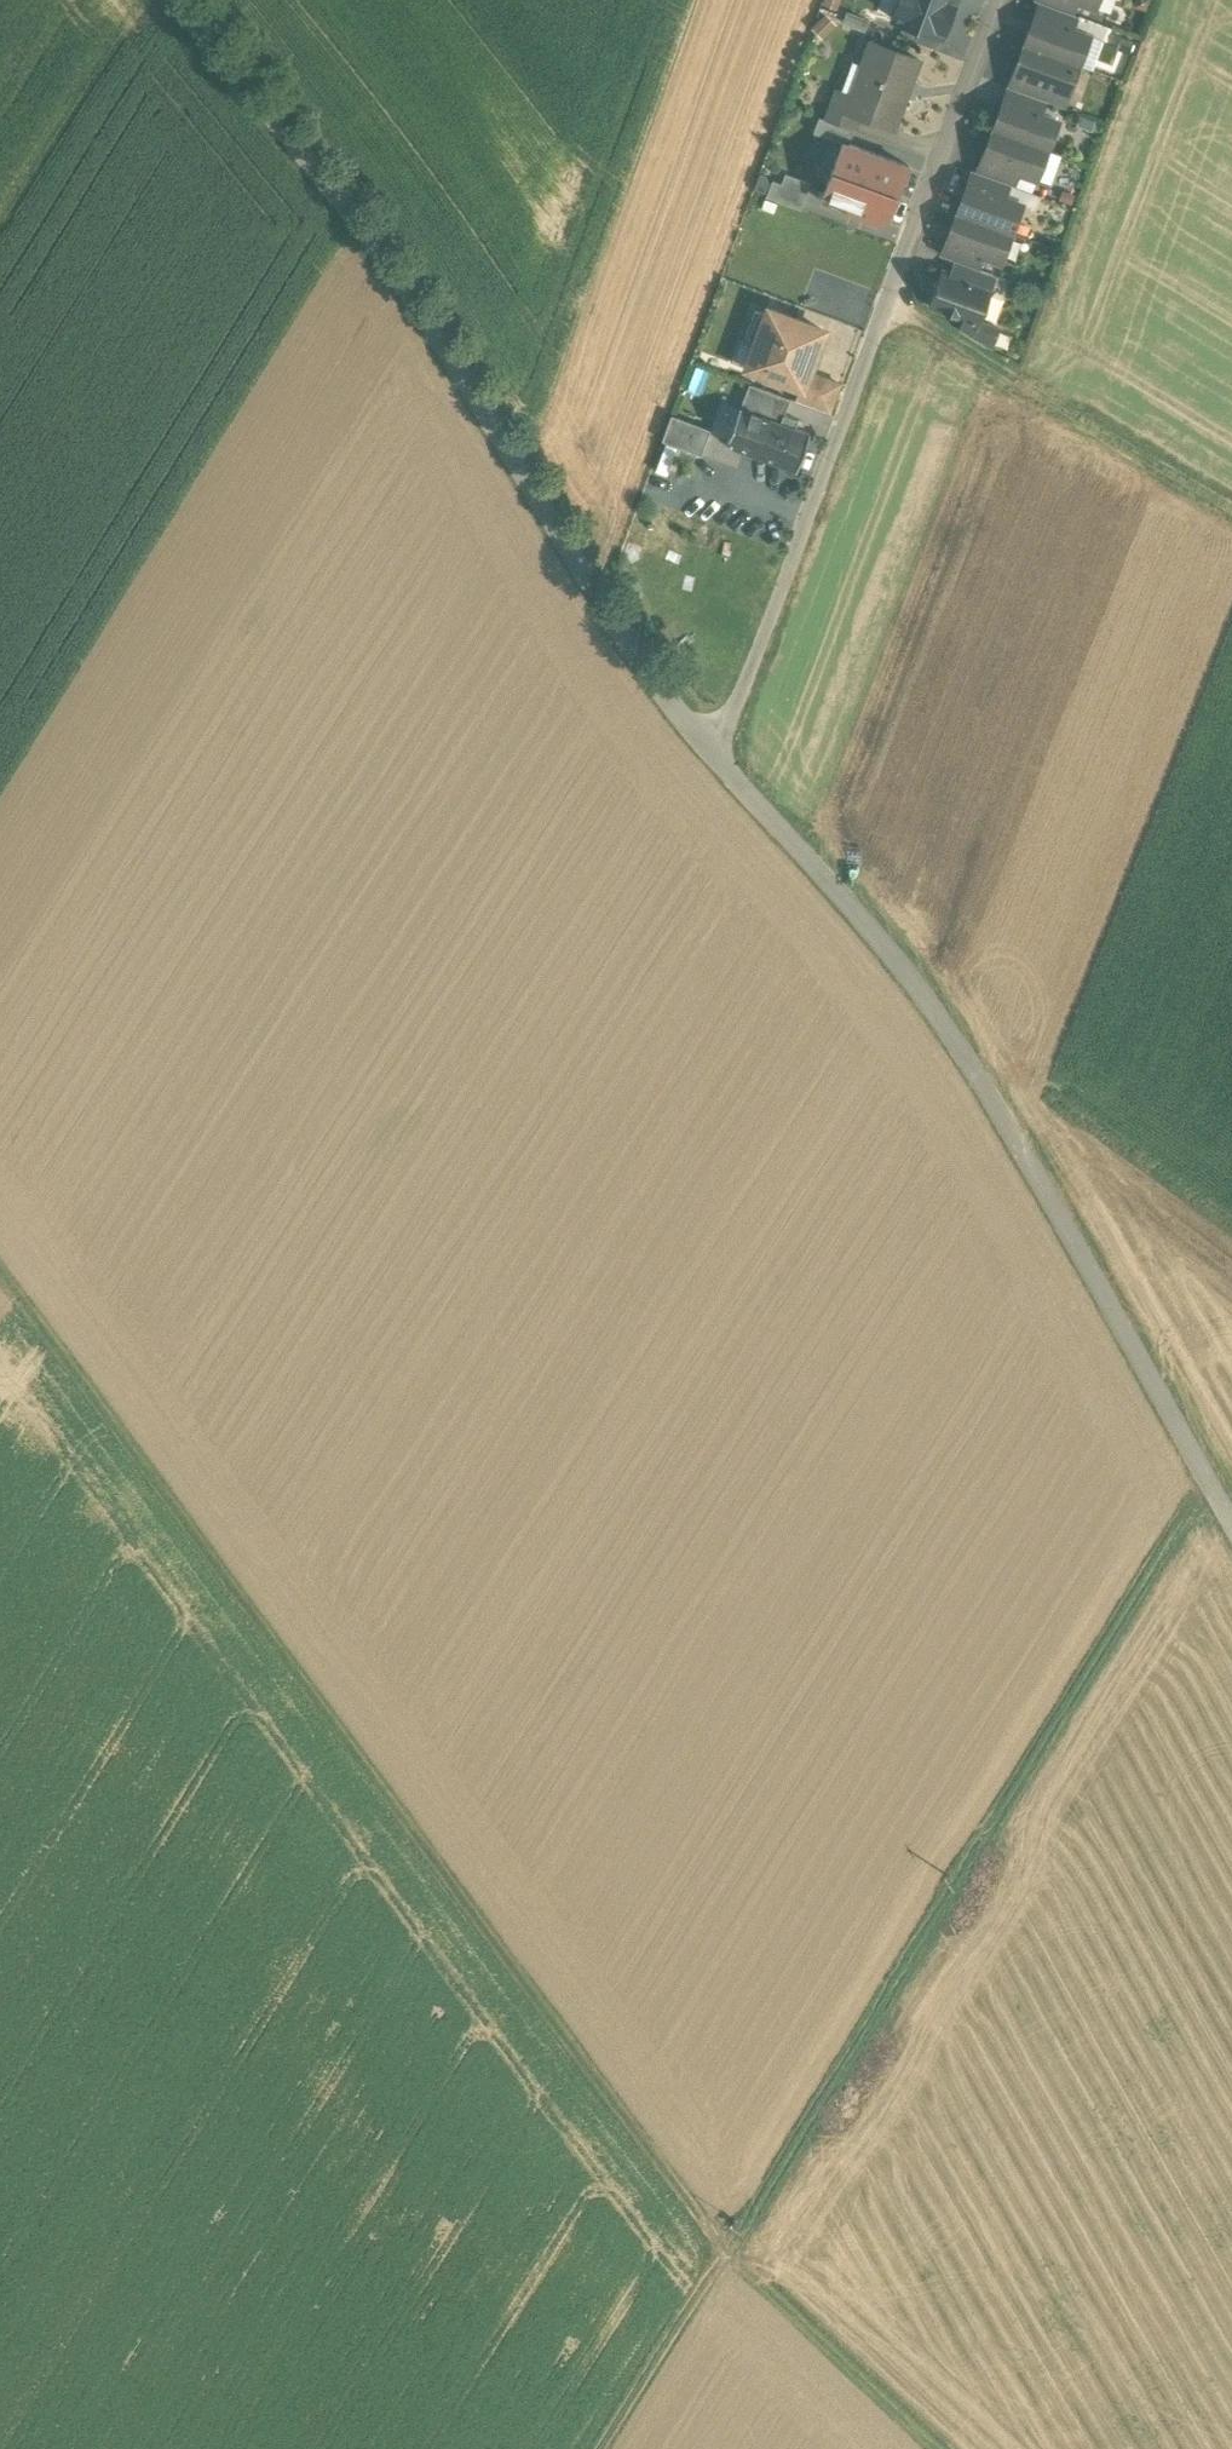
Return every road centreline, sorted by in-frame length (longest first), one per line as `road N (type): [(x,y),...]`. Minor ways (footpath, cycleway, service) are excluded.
road 1 (track): [(0,1274),(739,2269)]
road 2 (unclassified): [(1231,1516),(991,1091),(942,1018),(705,739)]
road 3 (unclassified): [(705,739),(645,664),(391,268),(174,0)]
road 4 (track): [(739,2269),(1188,1557),(1228,1509)]
road 5 (residential): [(996,0),(749,686),(727,722),(705,739)]
road 6 (track): [(1231,521),(942,347),(877,328)]
road 7 (track): [(739,2269),(930,2448)]
road 8 (track): [(739,2269),(626,2448)]

